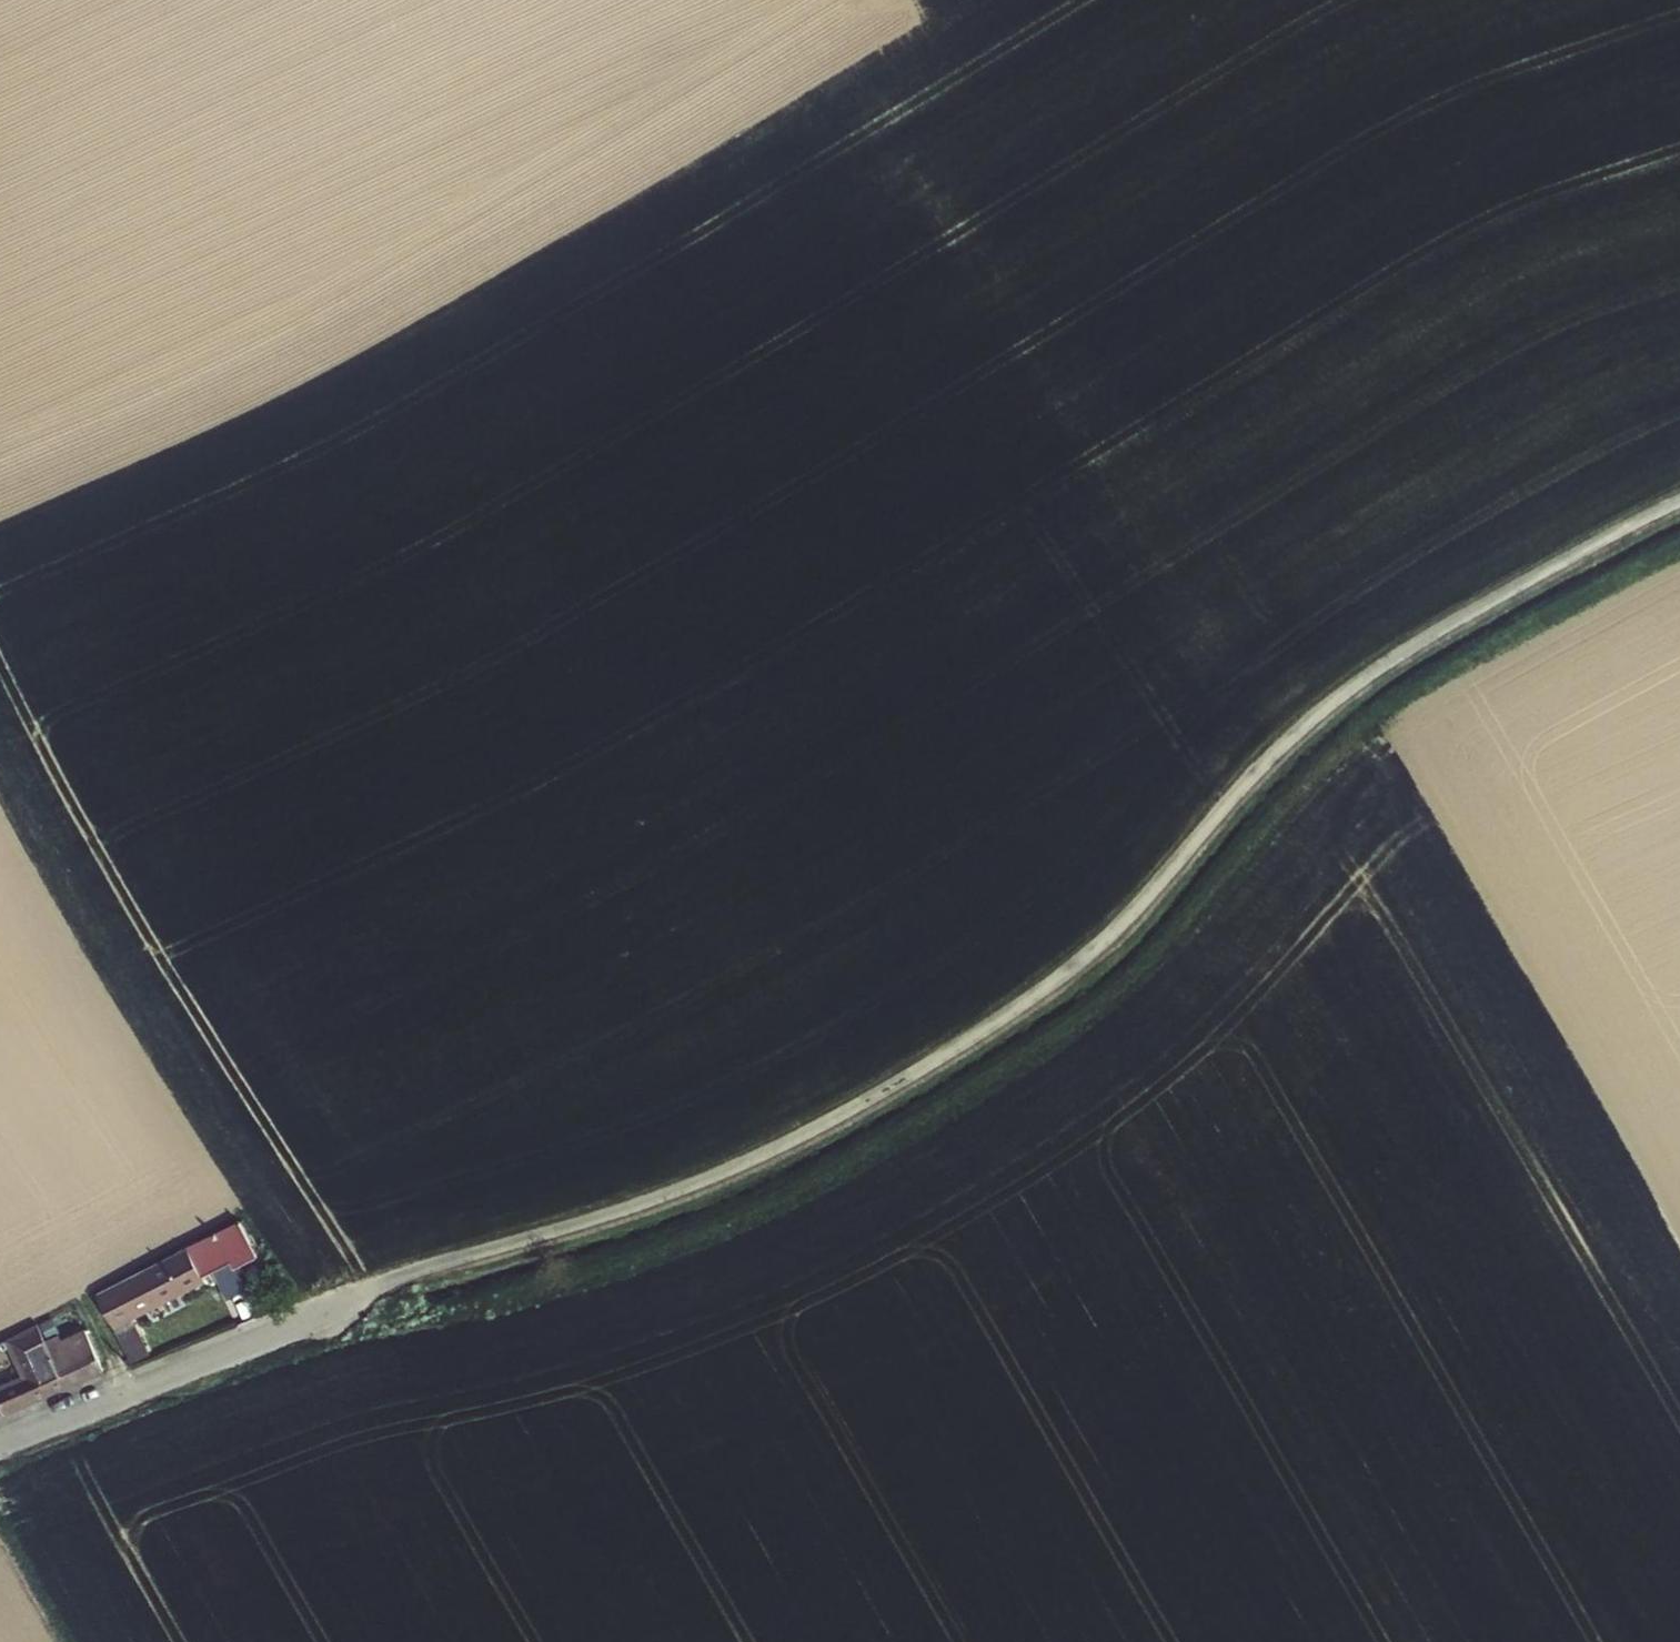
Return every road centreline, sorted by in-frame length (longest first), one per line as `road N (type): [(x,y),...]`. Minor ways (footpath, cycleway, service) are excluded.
road 1 (residential): [(0,1447),(368,1287),(641,1203),(812,1130),(993,1023),(1079,961),(1327,705),(1463,618),(1679,501)]

